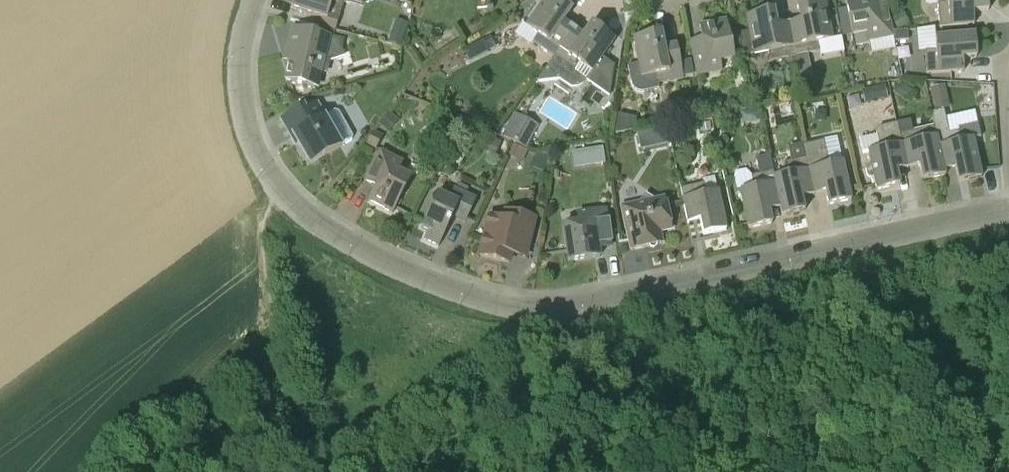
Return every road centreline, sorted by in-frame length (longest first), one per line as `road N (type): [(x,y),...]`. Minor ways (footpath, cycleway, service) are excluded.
road 1 (residential): [(1008,212),(592,306),(531,309),(481,300),(372,257),(279,187),(250,139),(240,93),(240,48),(253,0)]

